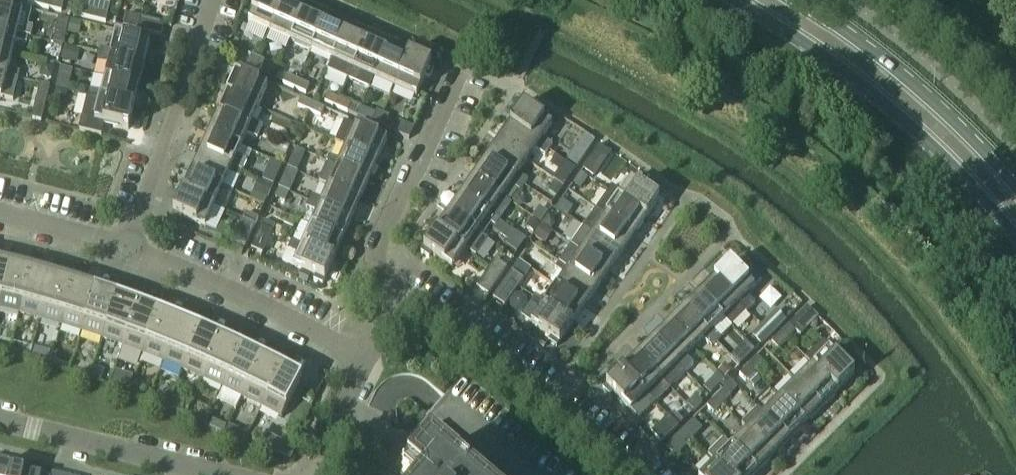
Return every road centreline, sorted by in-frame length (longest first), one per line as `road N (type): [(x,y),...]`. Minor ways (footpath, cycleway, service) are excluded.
road 1 (secondary): [(768,0),(927,116),(1015,210)]
road 2 (residential): [(634,474),(554,384),(408,294)]
road 3 (residential): [(372,361),(119,251)]
road 4 (residential): [(119,251),(207,0)]
road 5 (residential): [(408,294),(384,279),(374,254),(464,65)]
road 6 (residential): [(216,474),(0,420)]
road 7 (residential): [(321,474),(372,361)]
road 8 (residential): [(119,251),(0,221)]

